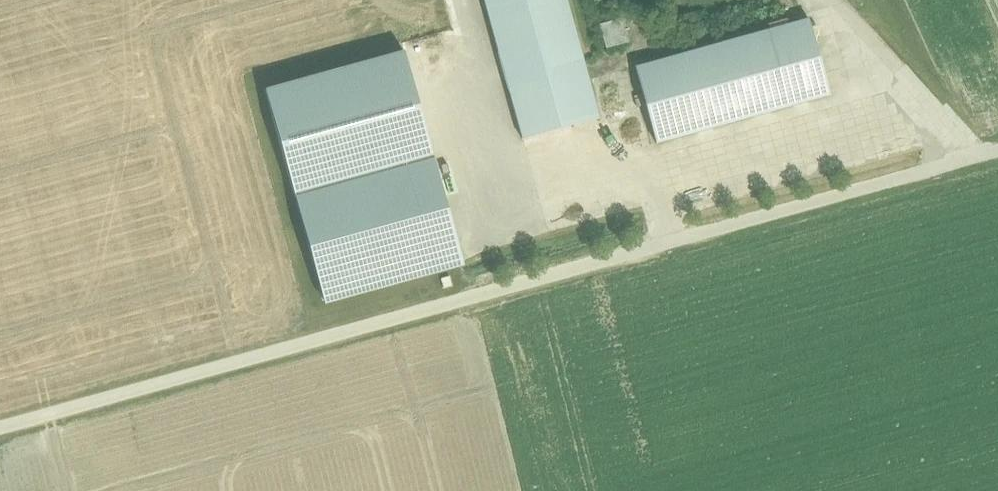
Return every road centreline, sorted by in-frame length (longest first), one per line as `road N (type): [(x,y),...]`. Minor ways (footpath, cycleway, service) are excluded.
road 1 (unclassified): [(997,152),(0,429)]
road 2 (track): [(663,246),(645,178),(509,215),(465,0)]

